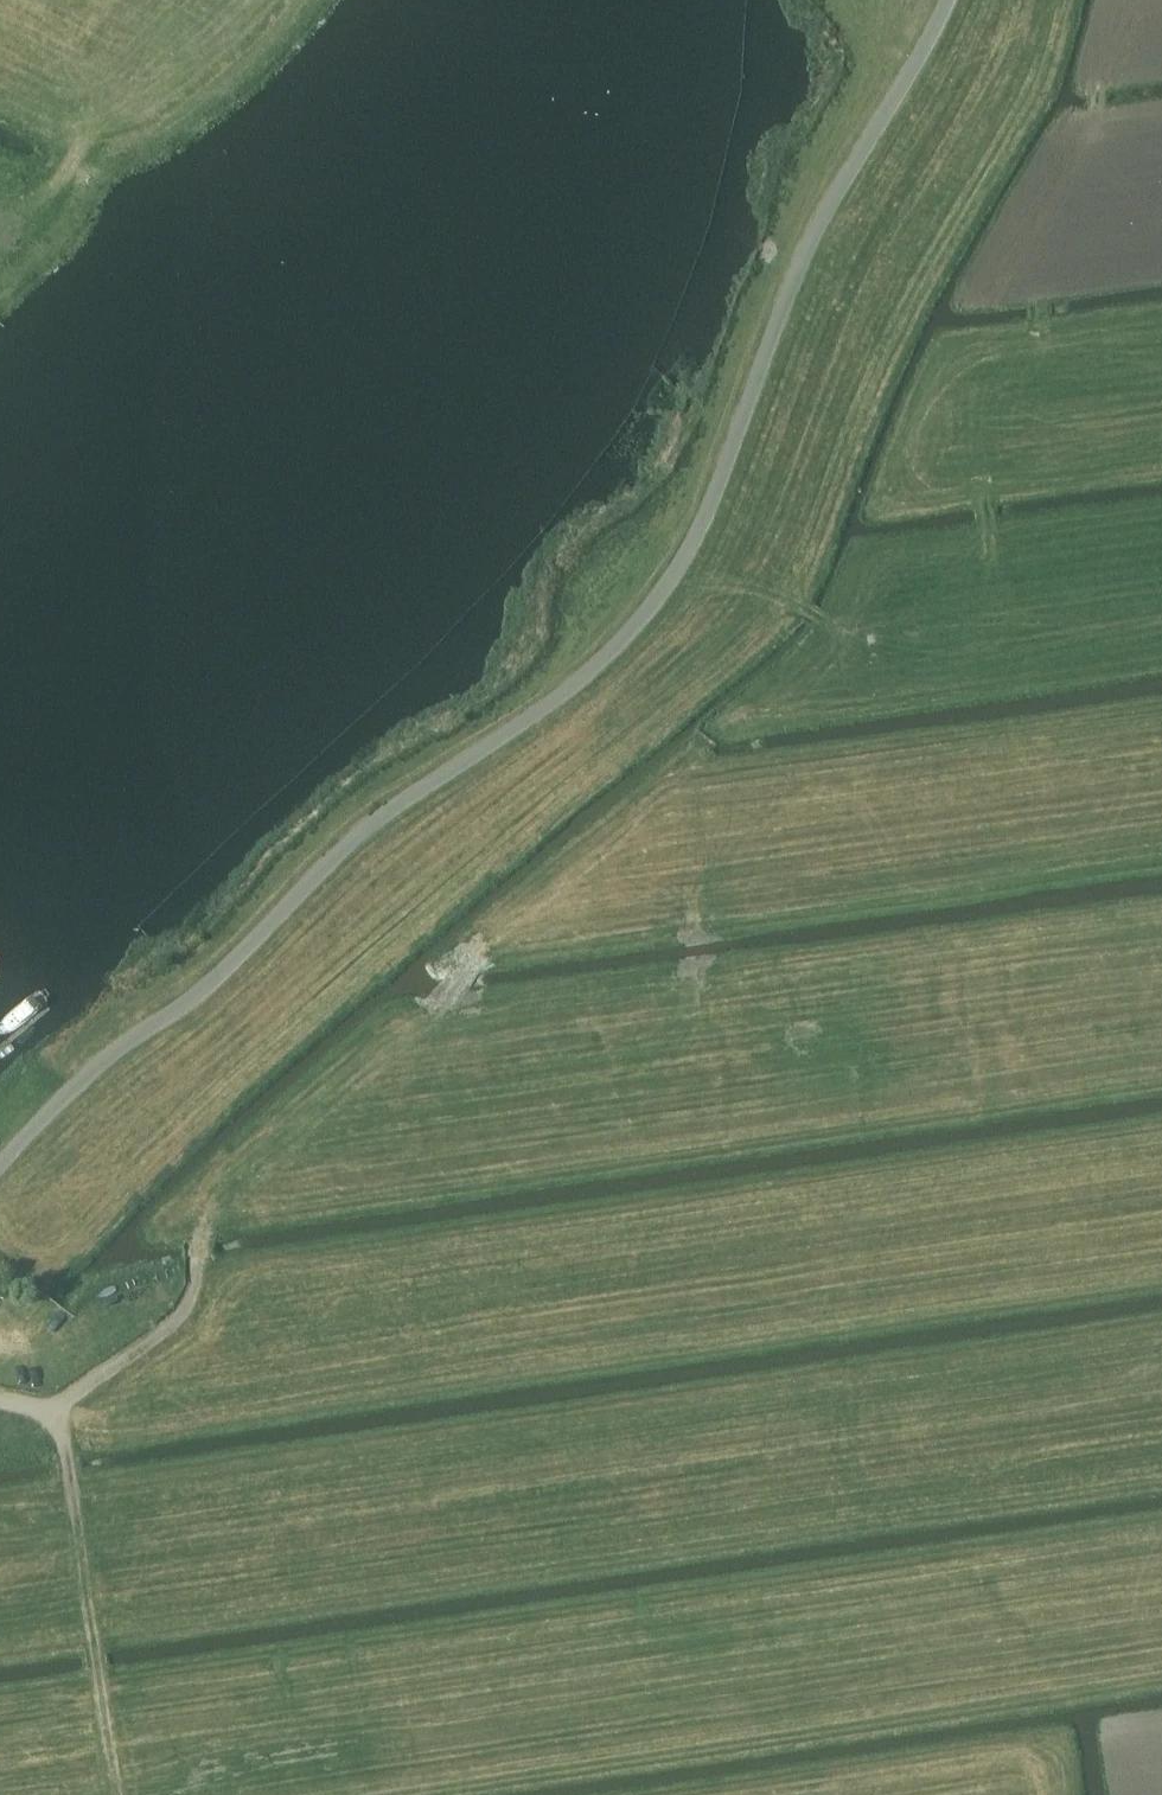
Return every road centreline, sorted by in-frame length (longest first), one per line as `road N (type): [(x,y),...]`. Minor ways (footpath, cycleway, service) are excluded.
road 1 (unclassified): [(0,1164),(73,1087),(200,994),(358,834),(581,683),(672,576),(708,511),(777,313),(950,0)]
road 2 (track): [(0,1396),(57,1410),(177,1322),(191,1298),(204,1230)]

